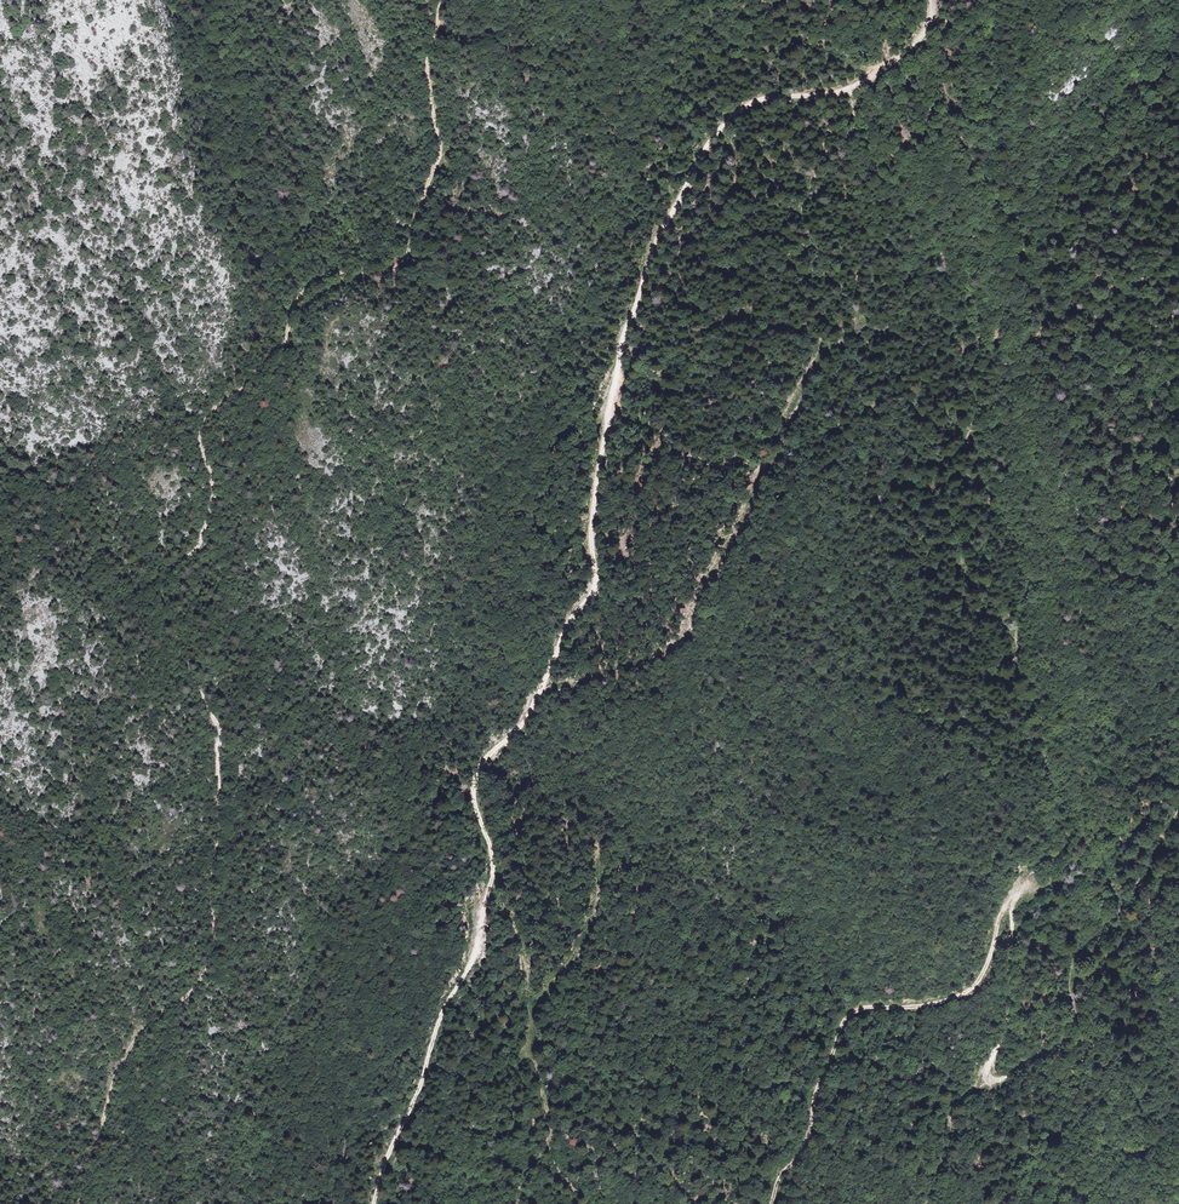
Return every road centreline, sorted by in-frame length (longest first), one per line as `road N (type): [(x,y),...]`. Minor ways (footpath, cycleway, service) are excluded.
road 1 (track): [(937,0),(926,33),(860,86),(763,99),(732,117),(663,228),(611,402),(593,510),(594,582),(521,727),(476,772),(493,863),(475,962),(441,1021),(373,1203)]
road 2 (track): [(80,1203),(122,1061),(212,960),(218,736),(161,603),(164,577),(201,543),(208,512),(212,482),(196,445),(201,421),(285,341),(297,297),(329,275),(380,275),(404,257),(438,147),(429,62),(442,0)]
road 3 (track): [(540,691),(640,661),(659,647),(686,579),(749,474),(747,429),(757,409),(844,328)]
road 4 (track): [(927,1203),(951,1116),(975,1087),(1053,1044),(1075,1019),(1069,971),(1079,946),(1126,903),(1178,811)]
road 5 (track): [(771,1203),(806,1142),(847,1018),(949,1000),(974,987),(1002,910),(1019,888)]
road 6 (track): [(517,1203),(523,1173),(551,1133),(518,934),(490,889)]
road 7 (track): [(596,865),(584,943),(529,1010)]

